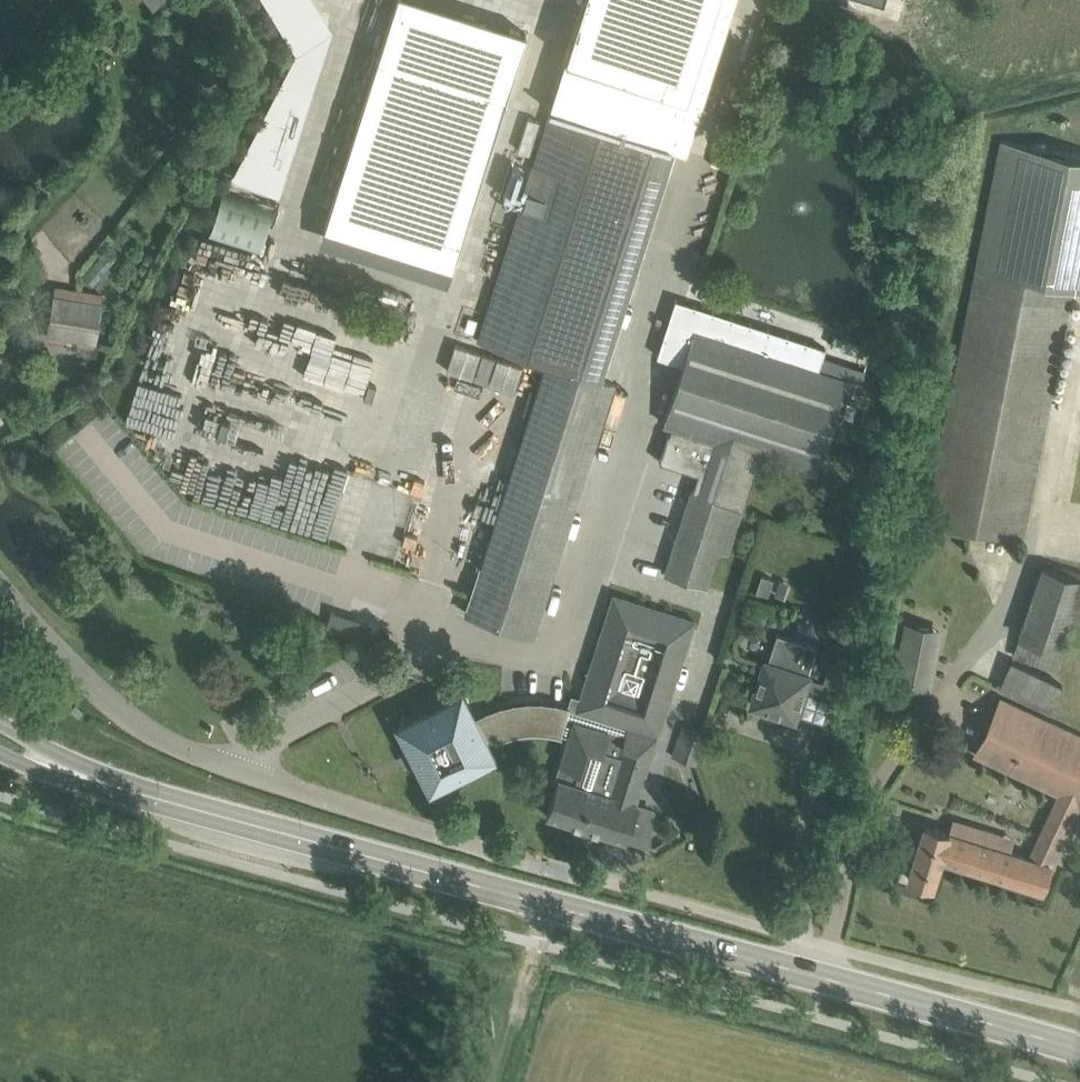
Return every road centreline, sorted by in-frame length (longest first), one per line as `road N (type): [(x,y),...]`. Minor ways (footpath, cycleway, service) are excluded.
road 1 (secondary): [(1079,1051),(68,771)]
road 2 (unclassified): [(837,948),(226,767),(155,737),(105,699),(0,583)]
road 3 (track): [(502,1081),(554,904)]

